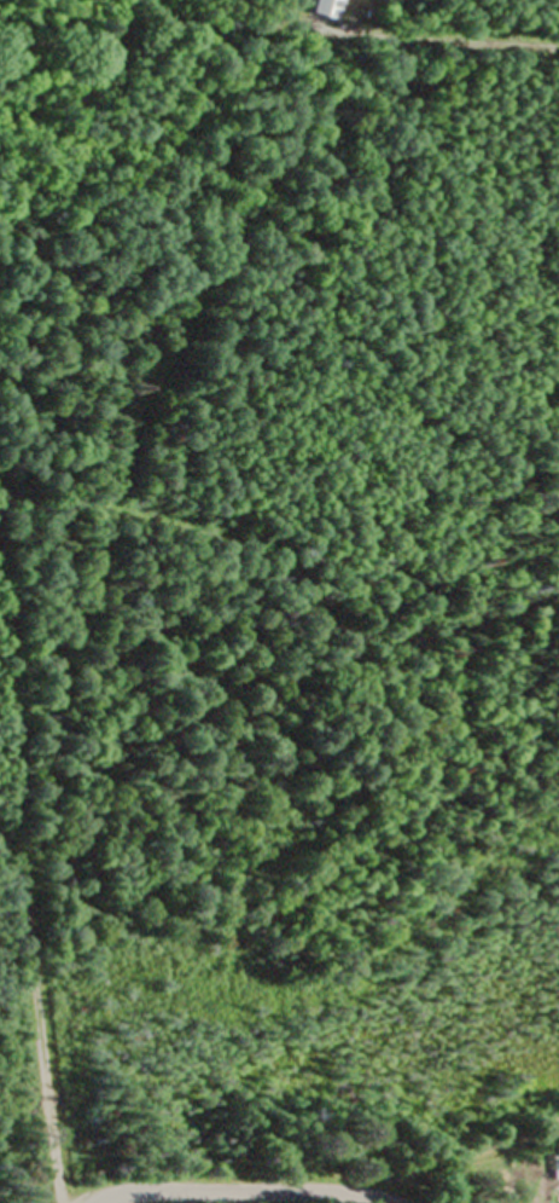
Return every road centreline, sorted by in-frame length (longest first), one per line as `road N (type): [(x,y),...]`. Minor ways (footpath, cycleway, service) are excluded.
road 1 (residential): [(98,1202),(140,1195),(380,1202)]

